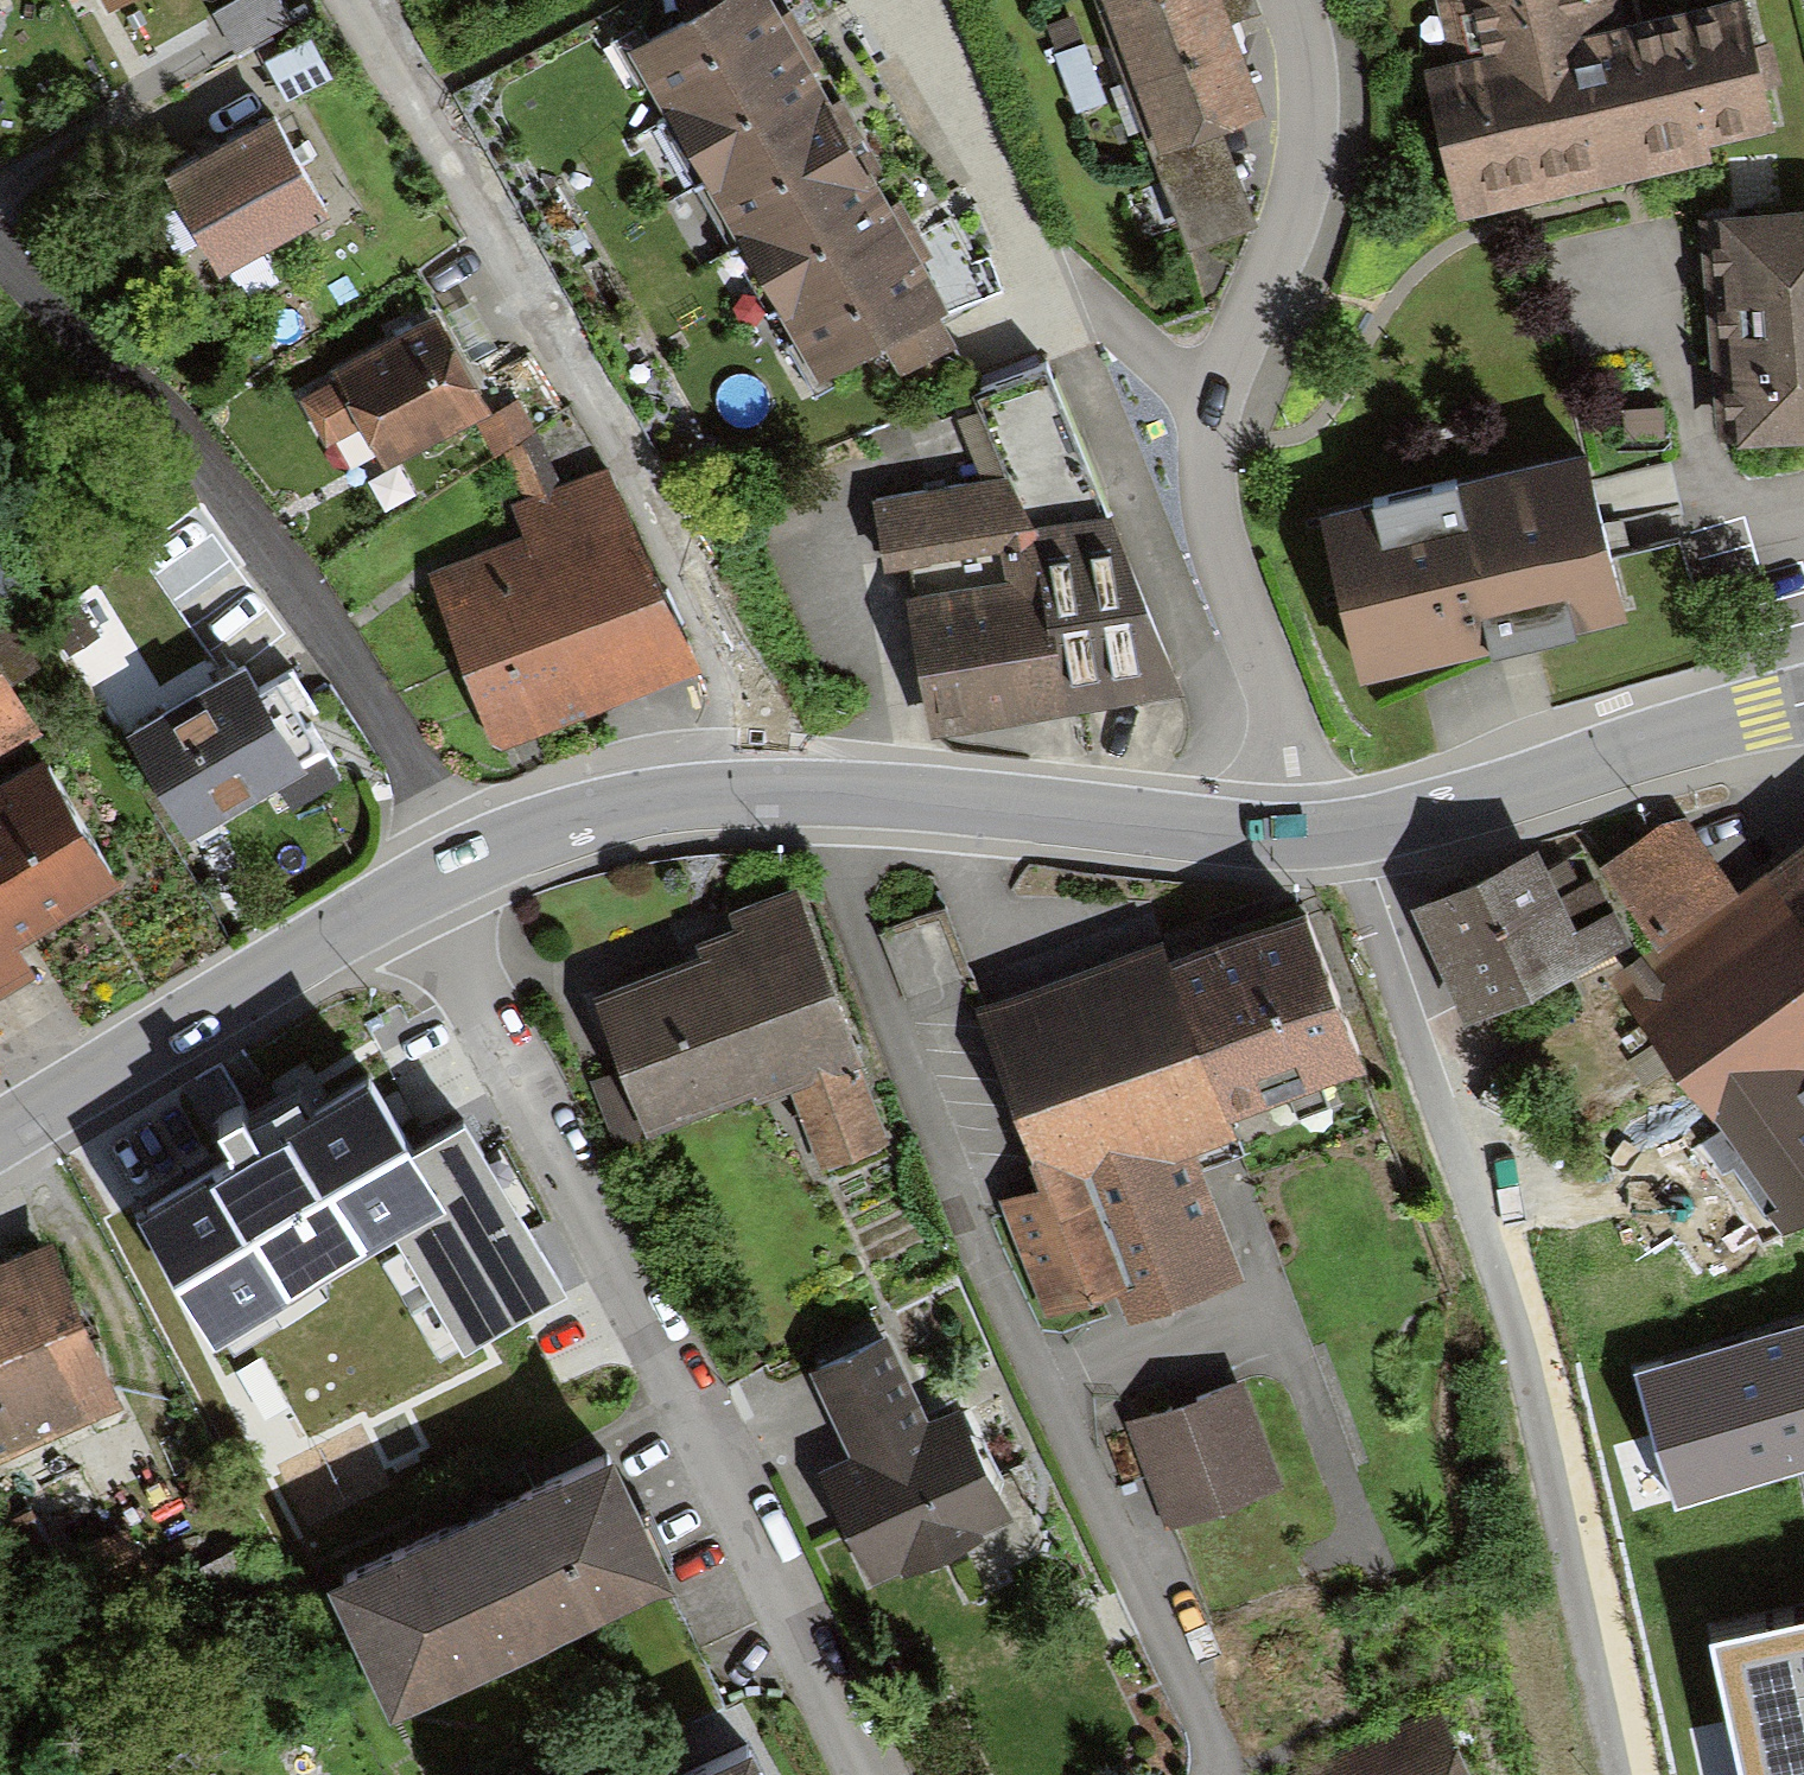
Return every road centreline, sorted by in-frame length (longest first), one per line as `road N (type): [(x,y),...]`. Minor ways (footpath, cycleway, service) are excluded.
road 1 (residential): [(411,897),(849,1774)]
road 2 (residential): [(743,788),(748,717),(552,322),(349,0)]
road 3 (residential): [(1323,846),(1210,539),(1206,404),(1289,194),(1303,106),(1285,0)]
road 4 (residential): [(458,871),(297,578),(88,309),(0,238)]
road 5 (residential): [(743,788),(1323,846)]
road 6 (residential): [(1323,846),(1555,772),(1803,708)]
road 7 (residential): [(0,1146),(411,897)]
road 8 (residential): [(458,871),(601,813),(743,788)]

